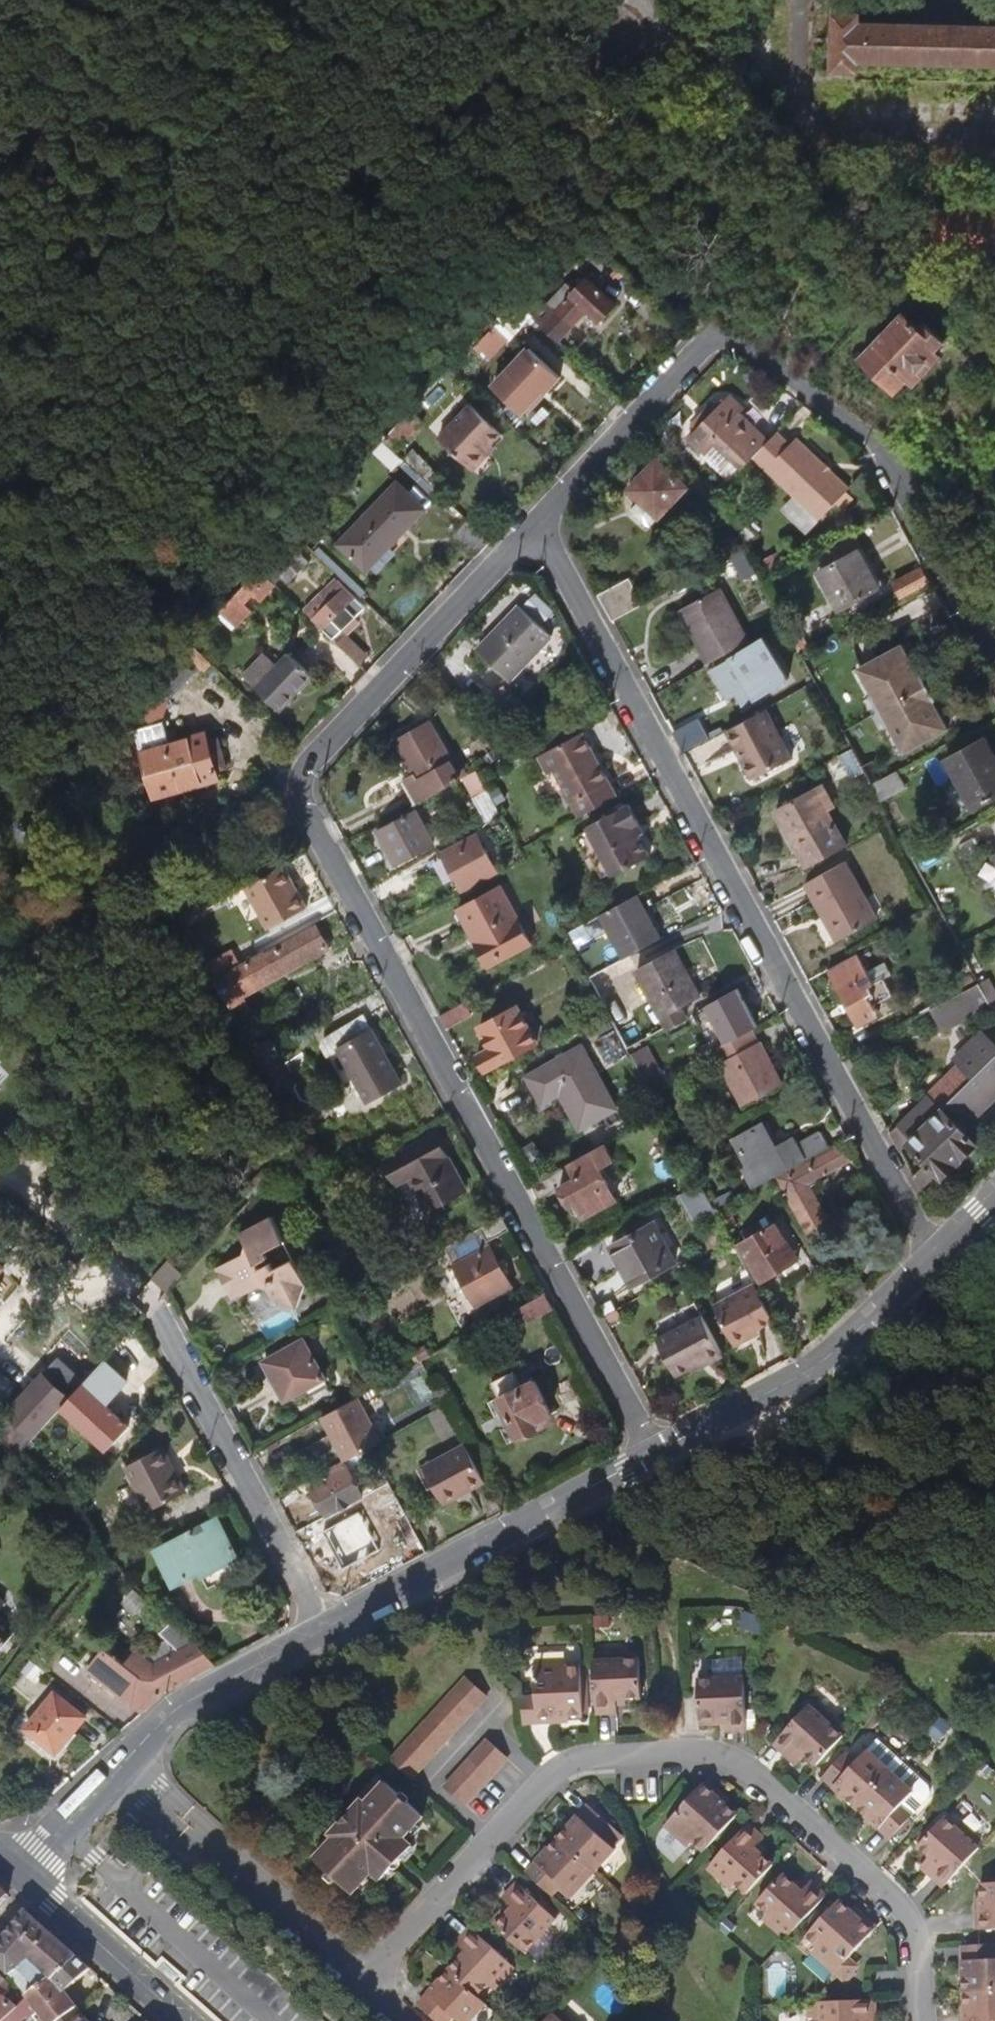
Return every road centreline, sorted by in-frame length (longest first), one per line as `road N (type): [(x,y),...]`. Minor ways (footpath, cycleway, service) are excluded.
road 1 (residential): [(526,535),(311,766),(304,789),(309,814),(650,1450)]
road 2 (residential): [(940,1264),(557,561),(526,535)]
road 3 (residential): [(363,1978),(555,1770),(585,1755),(685,1749),(754,1774),(885,1888),(918,1945),(924,2020)]
road 4 (residential): [(326,1631),(166,1324),(135,1291),(112,1278),(66,1277),(38,1288),(0,1328)]
road 5 (residential): [(912,468),(719,327),(526,535)]
road 6 (track): [(994,359),(618,0)]
road 7 (track): [(622,1466),(662,1519),(761,1602),(994,1603)]
road 8 (residential): [(326,1631),(650,1450)]
road 9 (residential): [(650,1450),(809,1370),(940,1264)]
road 10 (residential): [(127,1763),(363,1978)]
road 11 (residential): [(127,1763),(185,1705),(326,1631)]
road 12 (primary): [(183,2020),(29,1884)]
road 13 (residential): [(994,651),(930,531),(912,468)]
road 14 (residential): [(29,1884),(127,1763)]

